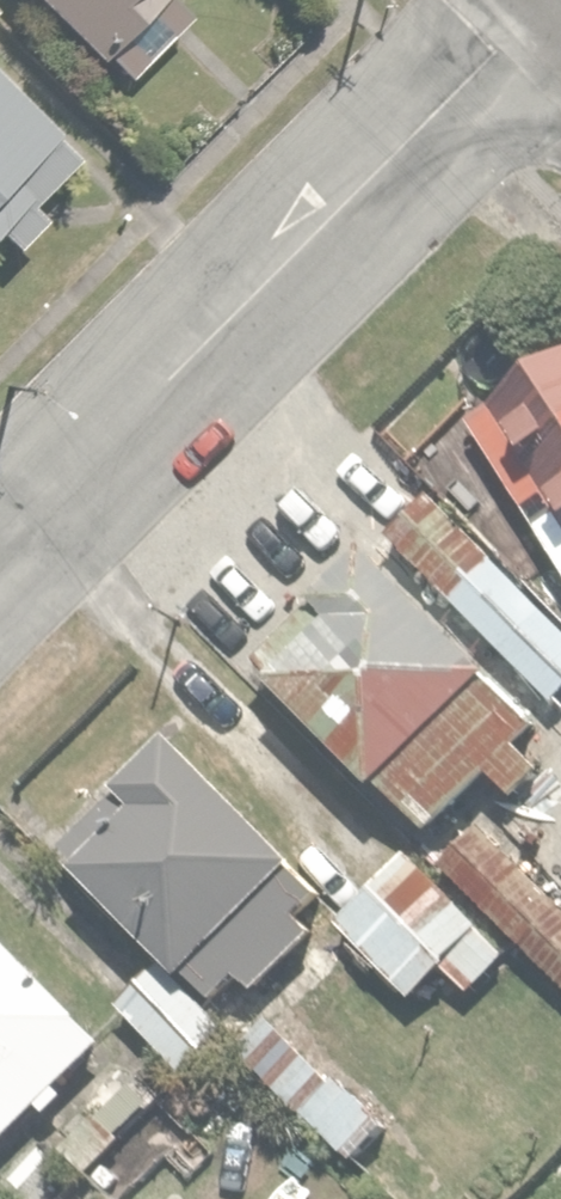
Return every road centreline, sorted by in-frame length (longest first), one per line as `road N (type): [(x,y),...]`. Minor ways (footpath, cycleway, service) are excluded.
road 1 (residential): [(0,568),(545,0)]

